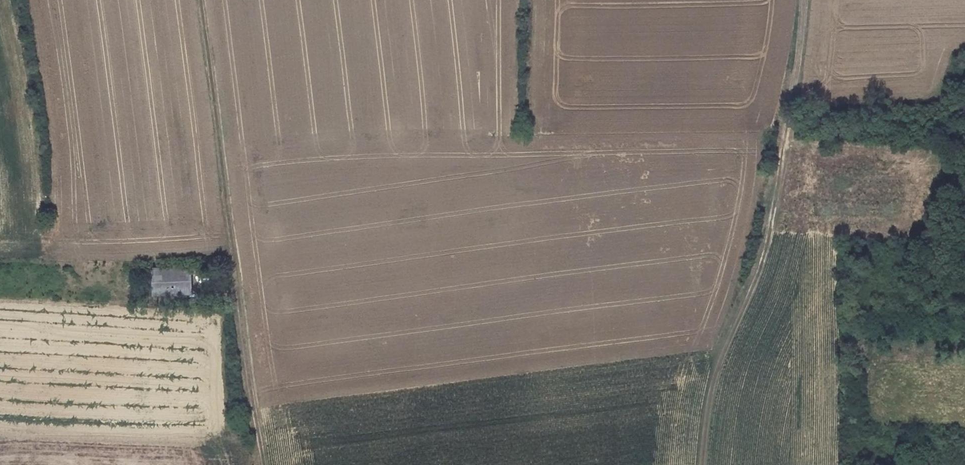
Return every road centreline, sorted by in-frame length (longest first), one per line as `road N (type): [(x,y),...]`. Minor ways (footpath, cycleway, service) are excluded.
road 1 (track): [(802,0),(763,252),(704,390),(700,464)]
road 2 (track): [(265,464),(200,0)]

